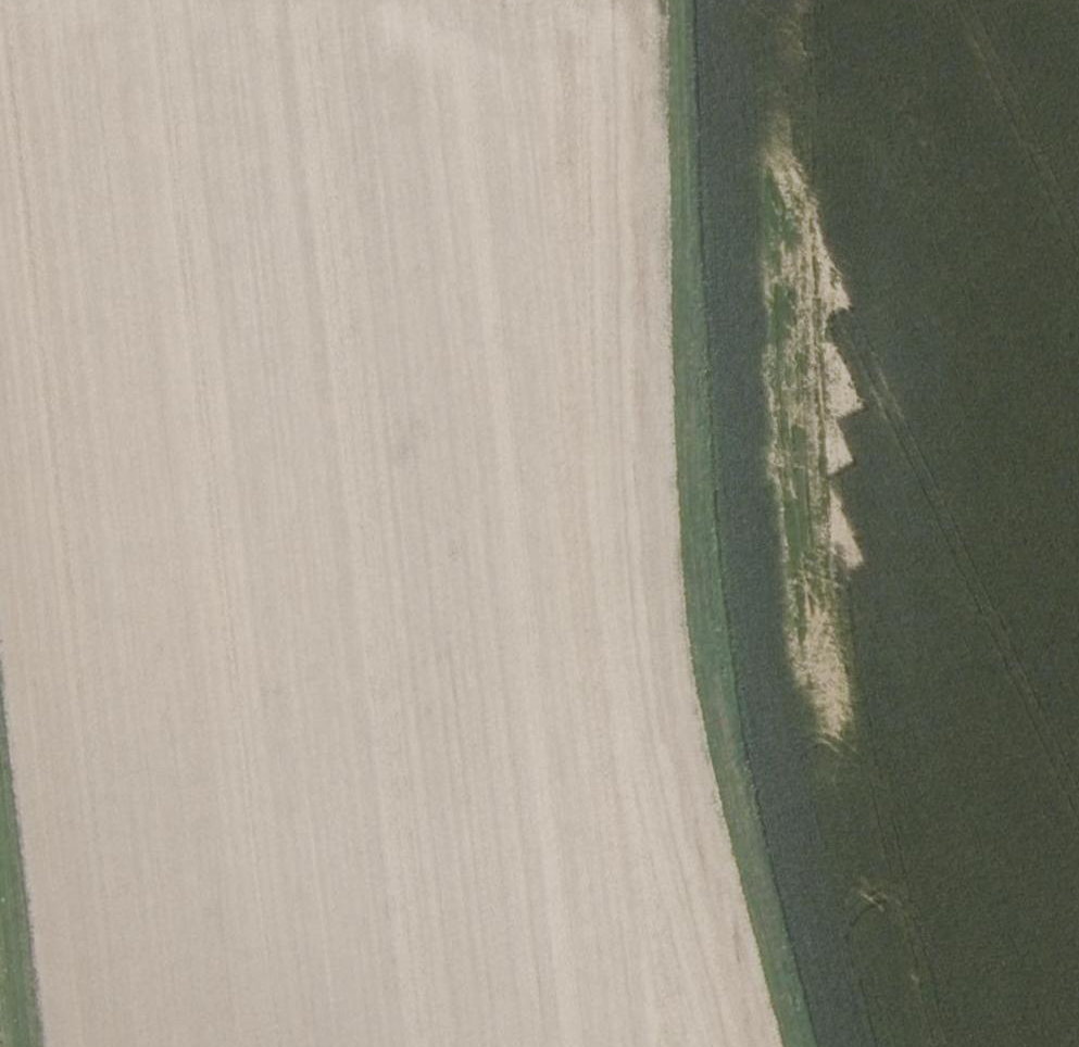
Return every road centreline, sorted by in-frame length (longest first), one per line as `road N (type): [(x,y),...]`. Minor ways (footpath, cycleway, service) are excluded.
road 1 (track): [(799,1046),(743,835),(701,583),(679,0)]

